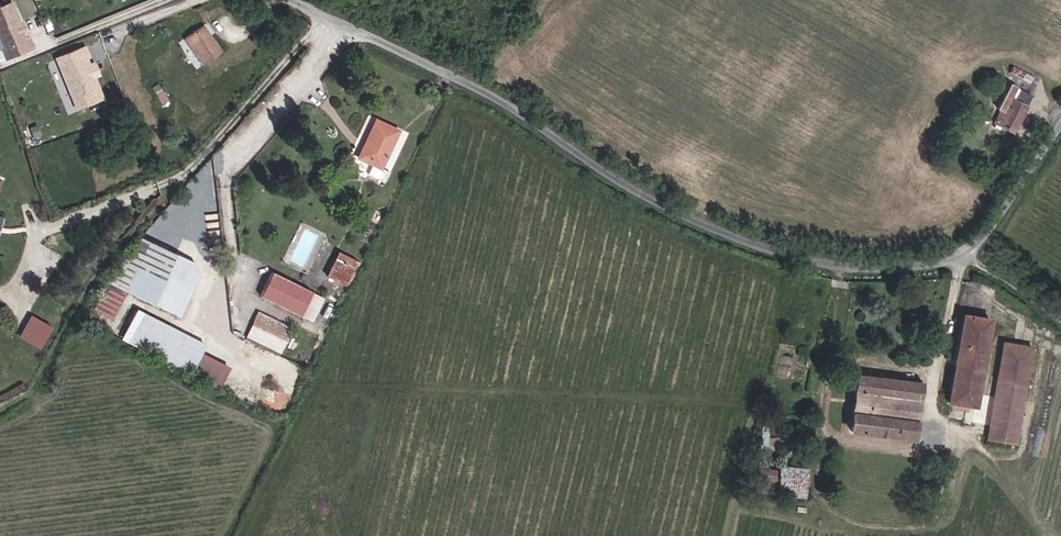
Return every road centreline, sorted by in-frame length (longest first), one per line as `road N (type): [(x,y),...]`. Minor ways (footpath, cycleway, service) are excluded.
road 1 (residential): [(1060,131),(990,242),(964,265),(842,271),(704,231),(616,183),(482,91),(457,103),(245,0)]
road 2 (track): [(1060,324),(989,275),(945,268)]

